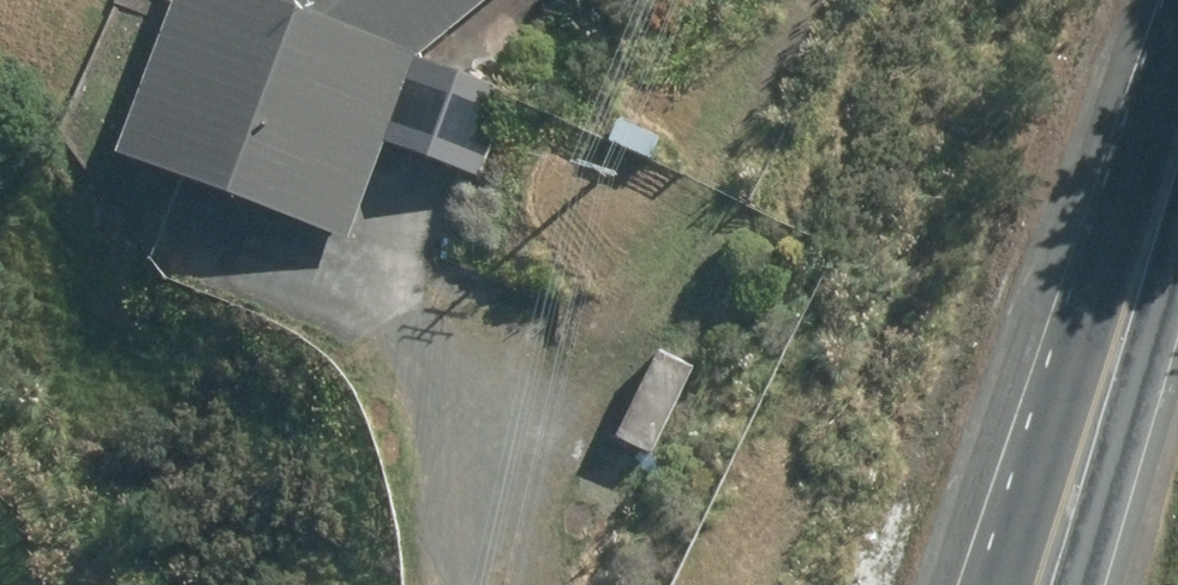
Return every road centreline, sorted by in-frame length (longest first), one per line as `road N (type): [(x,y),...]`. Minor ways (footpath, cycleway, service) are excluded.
road 1 (track): [(500,584),(560,462),(720,219),(807,0)]
road 2 (track): [(454,584),(417,392),(374,324),(336,289),(215,237)]
road 3 (secondary): [(1046,584),(1177,158)]

